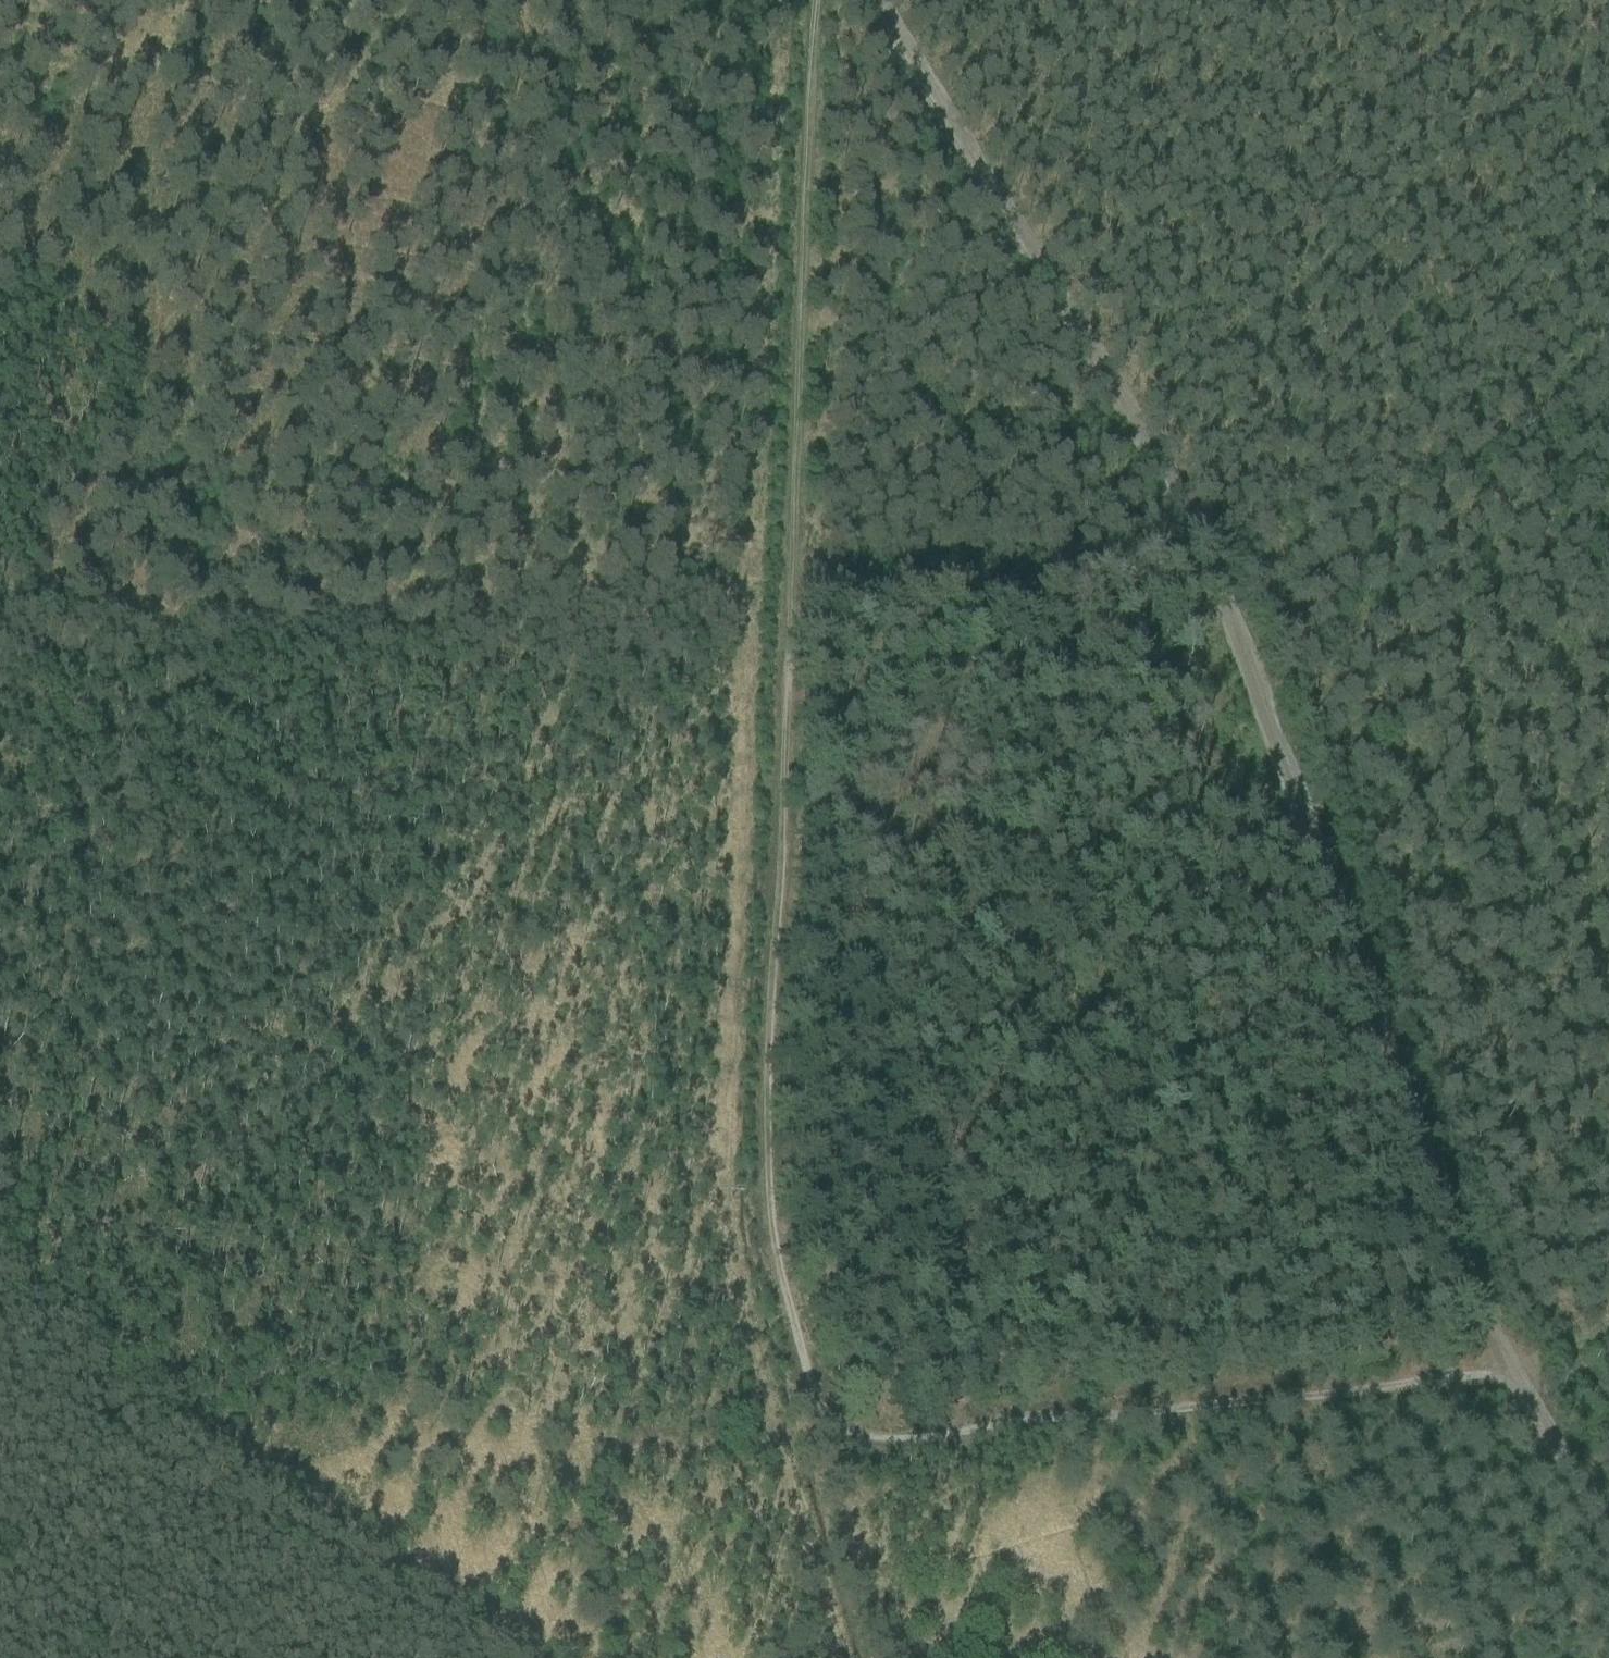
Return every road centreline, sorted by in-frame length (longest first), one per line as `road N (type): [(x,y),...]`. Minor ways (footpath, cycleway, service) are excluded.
road 1 (track): [(1608,1555),(1497,1367),(805,1423),(752,1217),(798,0)]
road 2 (track): [(1608,1330),(1497,1367),(1190,521),(863,0)]

